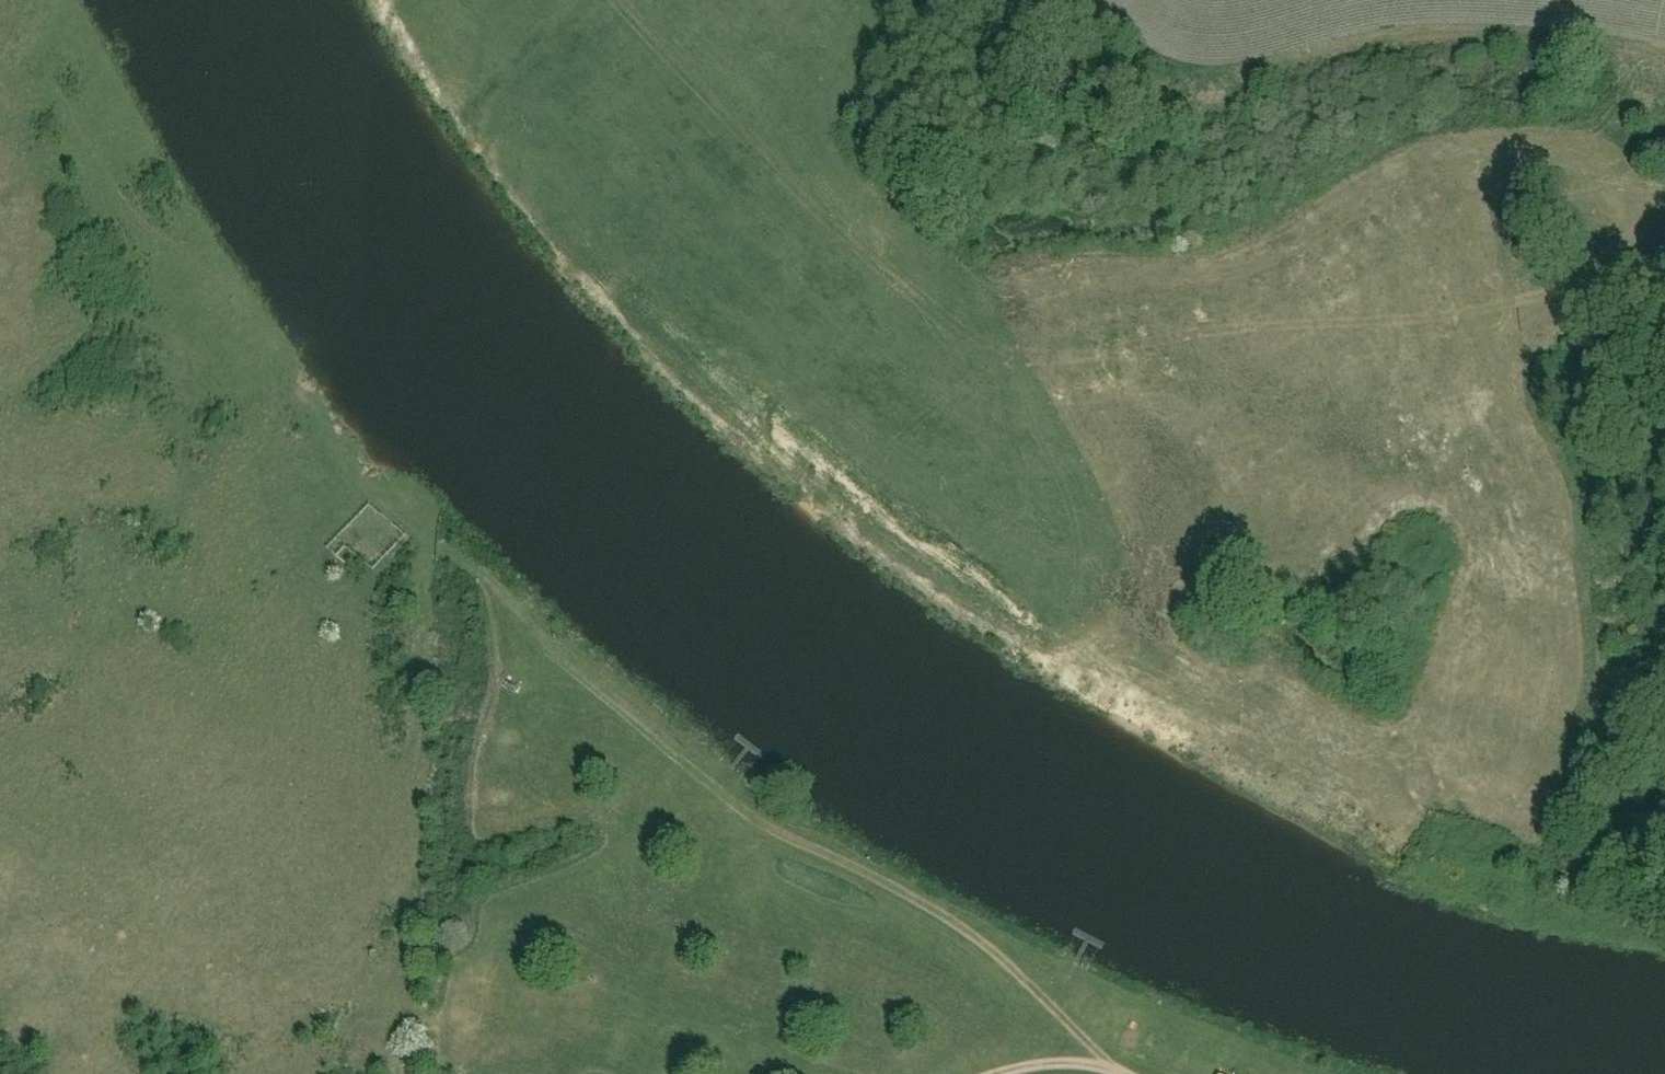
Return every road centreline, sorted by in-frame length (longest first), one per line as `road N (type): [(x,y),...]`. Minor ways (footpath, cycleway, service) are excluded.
road 1 (track): [(1112,1073),(979,944),(727,799),(439,542)]

